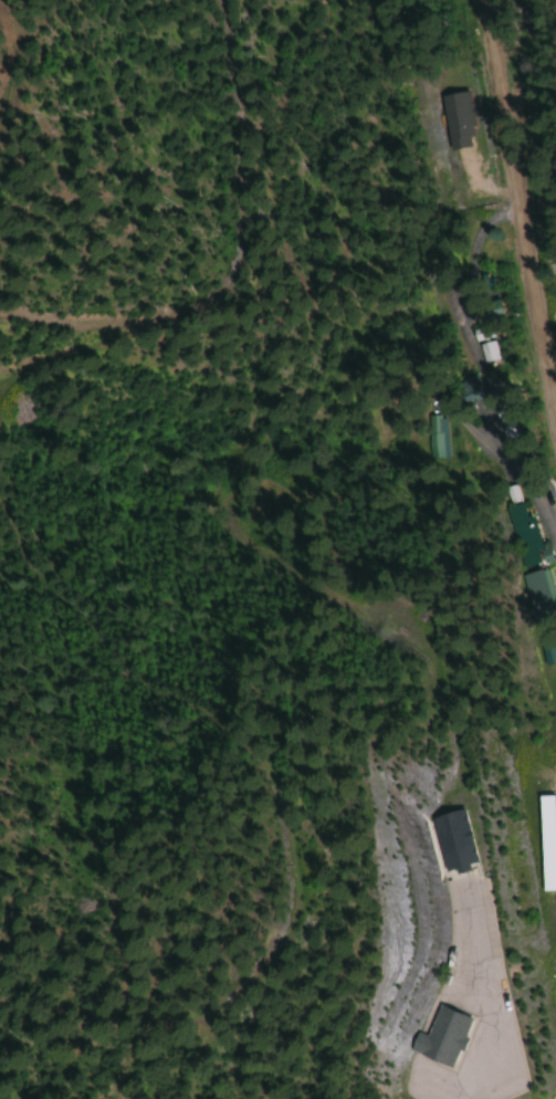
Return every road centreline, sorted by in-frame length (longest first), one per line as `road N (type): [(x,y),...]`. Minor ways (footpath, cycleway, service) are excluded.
road 1 (residential): [(555,401),(484,0)]

